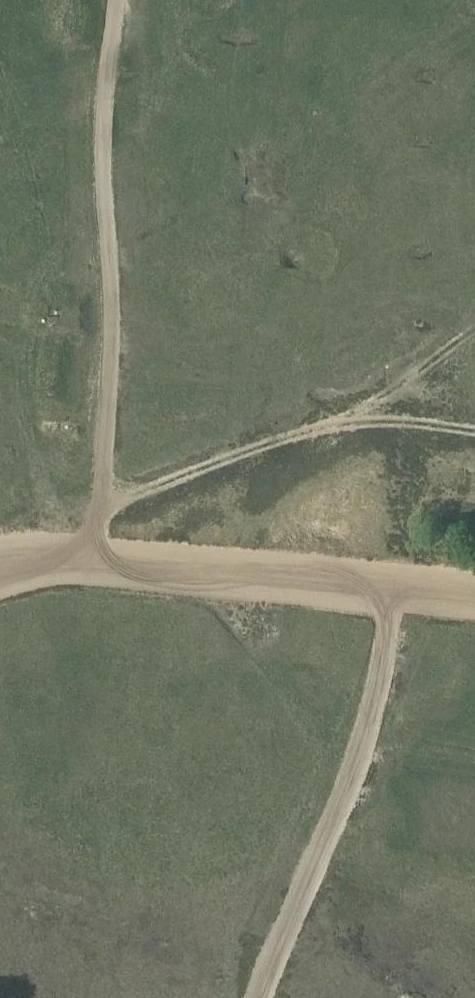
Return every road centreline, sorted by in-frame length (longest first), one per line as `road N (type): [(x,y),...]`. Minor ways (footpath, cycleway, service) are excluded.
road 1 (track): [(91,560),(104,509),(109,402),(105,98),(116,0)]
road 2 (track): [(0,566),(91,560),(474,591)]
road 3 (track): [(261,997),(360,751),(388,649),(393,584)]
road 4 (track): [(104,509),(361,410)]

